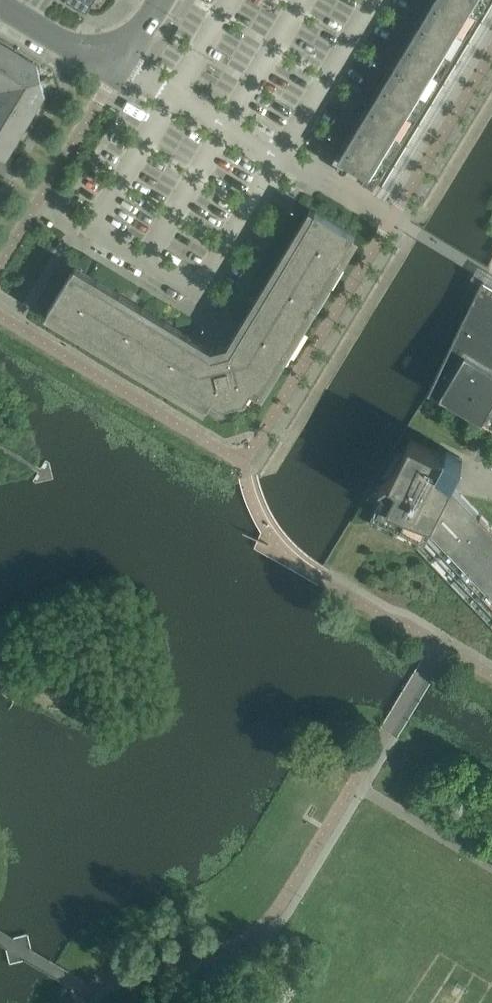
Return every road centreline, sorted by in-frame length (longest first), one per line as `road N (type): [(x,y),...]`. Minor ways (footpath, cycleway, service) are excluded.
road 1 (residential): [(159,0),(114,73),(0,4)]

